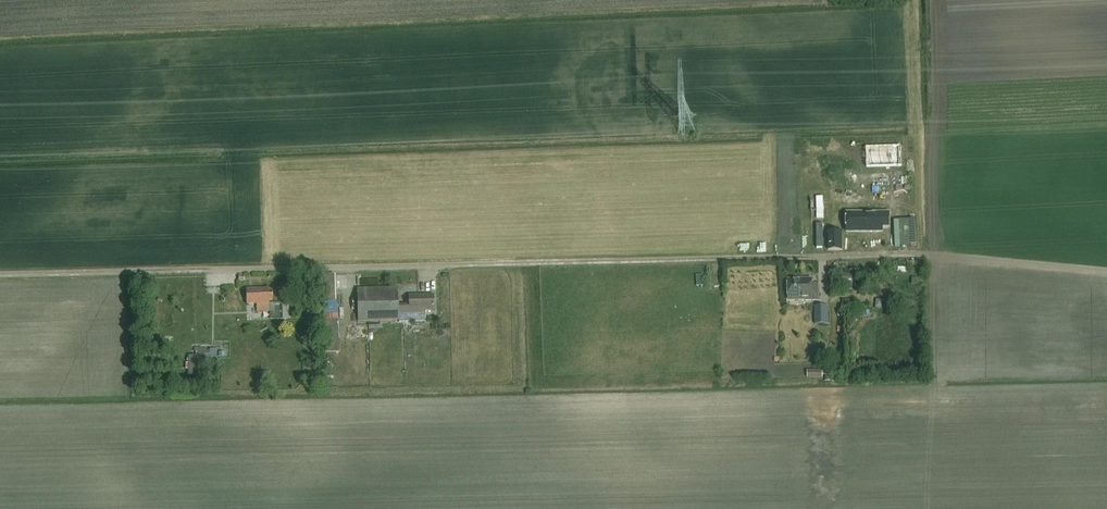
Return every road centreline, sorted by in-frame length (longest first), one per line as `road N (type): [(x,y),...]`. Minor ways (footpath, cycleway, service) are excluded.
road 1 (track): [(0,276),(920,256),(1106,271)]

